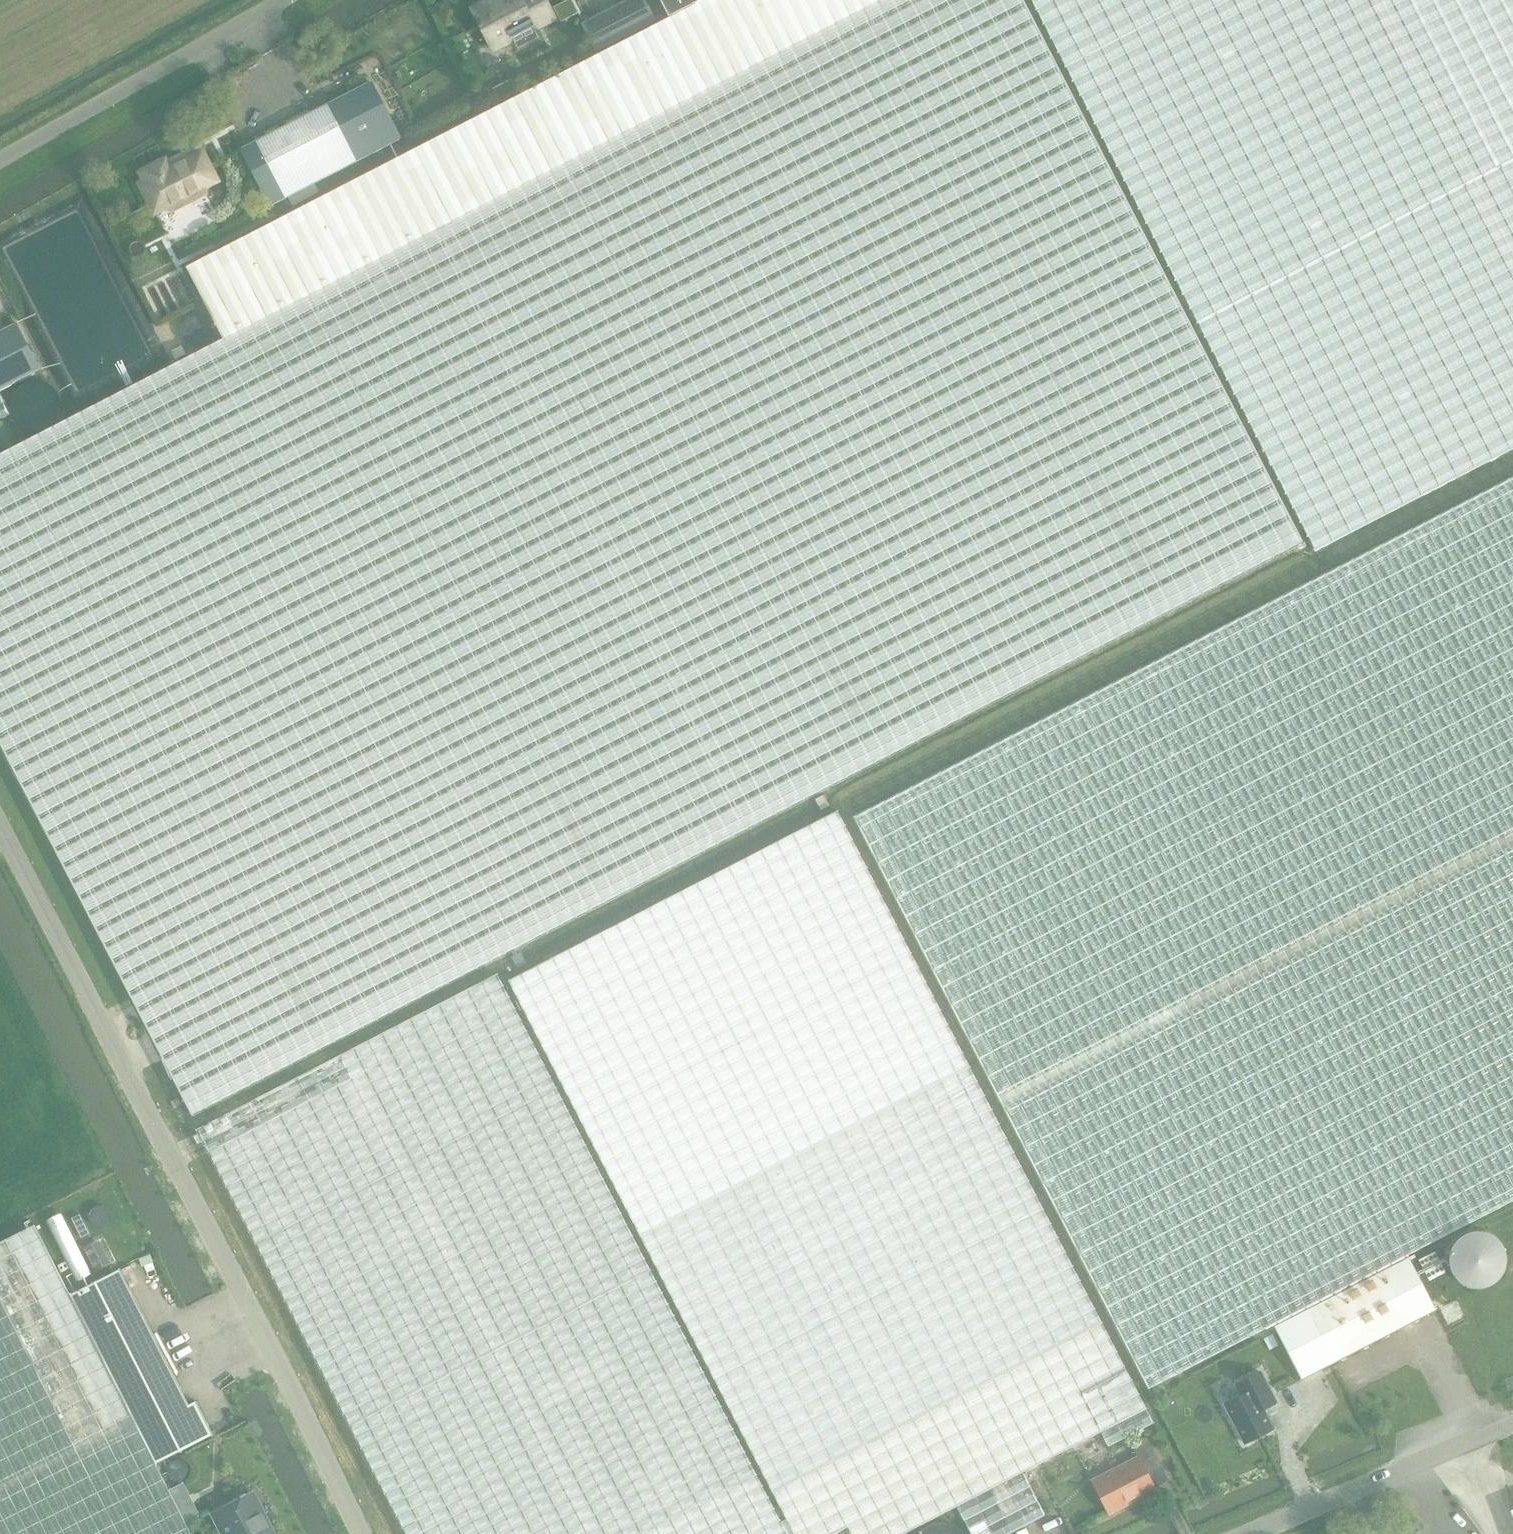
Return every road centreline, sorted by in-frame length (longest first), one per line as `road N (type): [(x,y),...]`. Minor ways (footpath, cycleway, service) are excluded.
road 1 (unclassified): [(365,1533),(0,815)]
road 2 (unclassified): [(0,163),(287,0)]
road 3 (unclassified): [(1512,1429),(1261,1533)]

